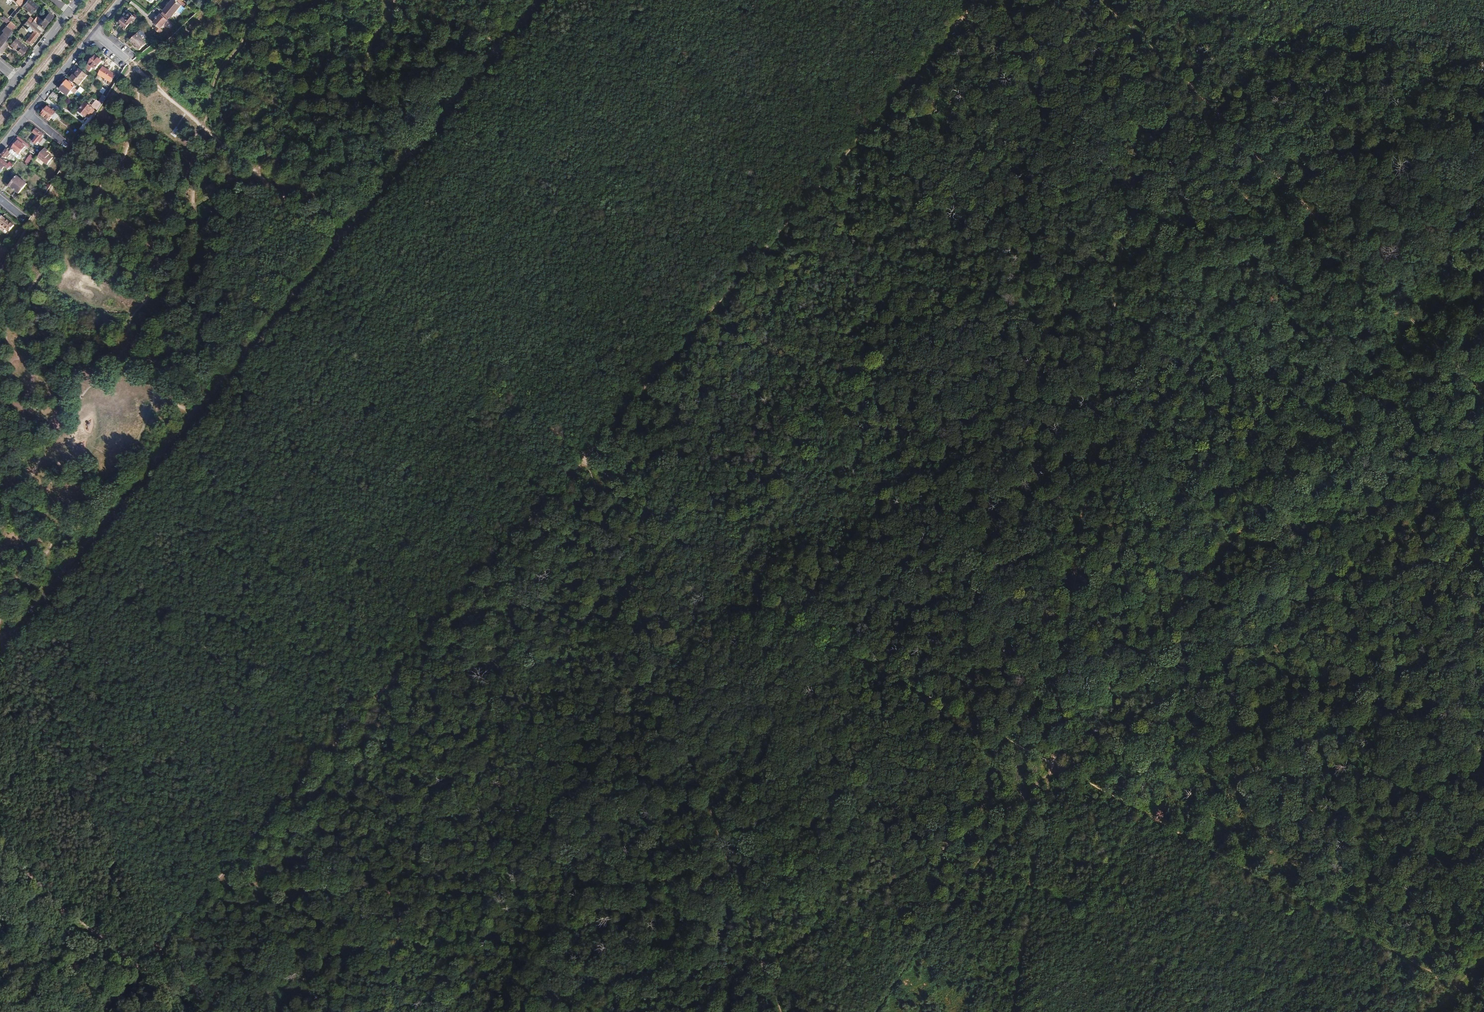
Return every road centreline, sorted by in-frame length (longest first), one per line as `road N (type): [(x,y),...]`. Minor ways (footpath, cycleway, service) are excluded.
road 1 (track): [(131,62),(700,563),(1483,1001)]
road 2 (track): [(979,0),(98,1011)]
road 3 (track): [(781,1011),(585,455),(481,0)]
road 4 (track): [(1016,1011),(1149,45),(1162,0)]
road 5 (track): [(0,654),(541,0)]
road 6 (track): [(1051,762),(1483,239)]
road 7 (track): [(1100,0),(1223,116),(1483,394)]
road 8 (track): [(1051,762),(1020,796),(763,966),(673,1011)]
road 9 (track): [(1051,762),(1186,1011)]
road 10 (track): [(878,1011),(1020,796)]
road 11 (track): [(190,1011),(0,841)]

